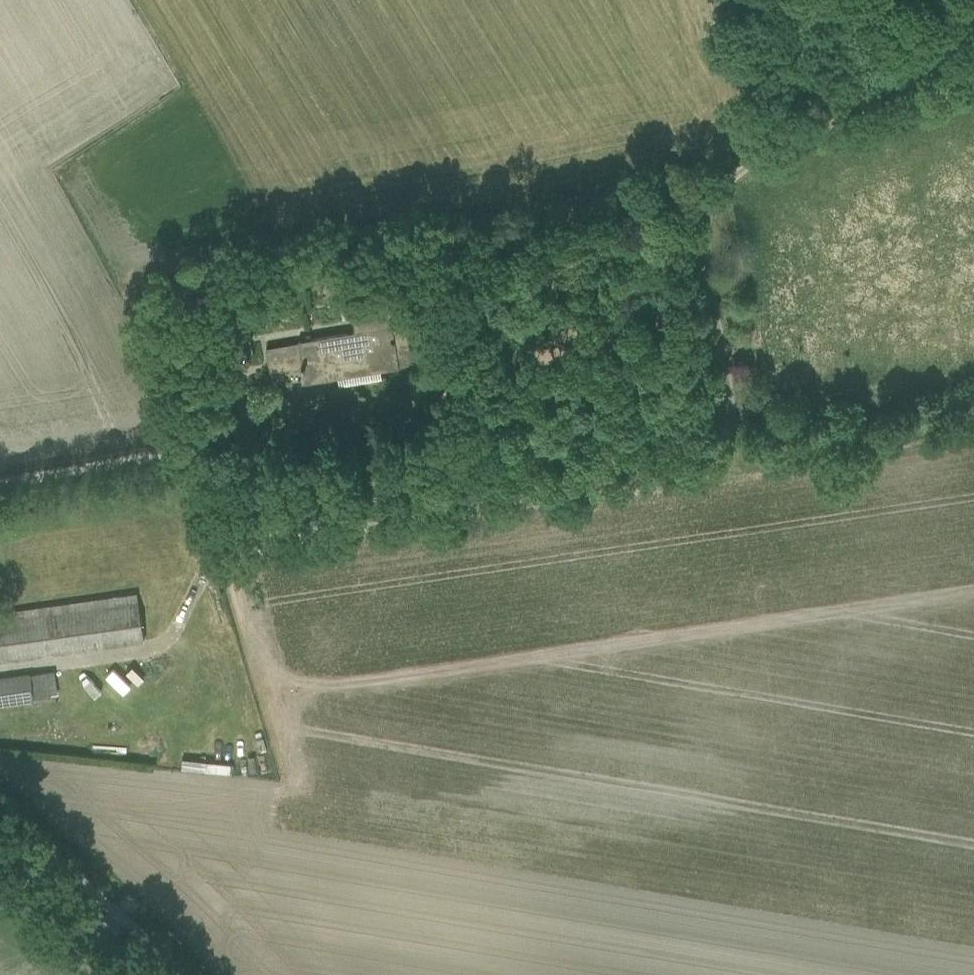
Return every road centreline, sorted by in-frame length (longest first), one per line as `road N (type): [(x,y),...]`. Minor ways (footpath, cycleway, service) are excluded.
road 1 (tertiary): [(144,974),(0,844)]

